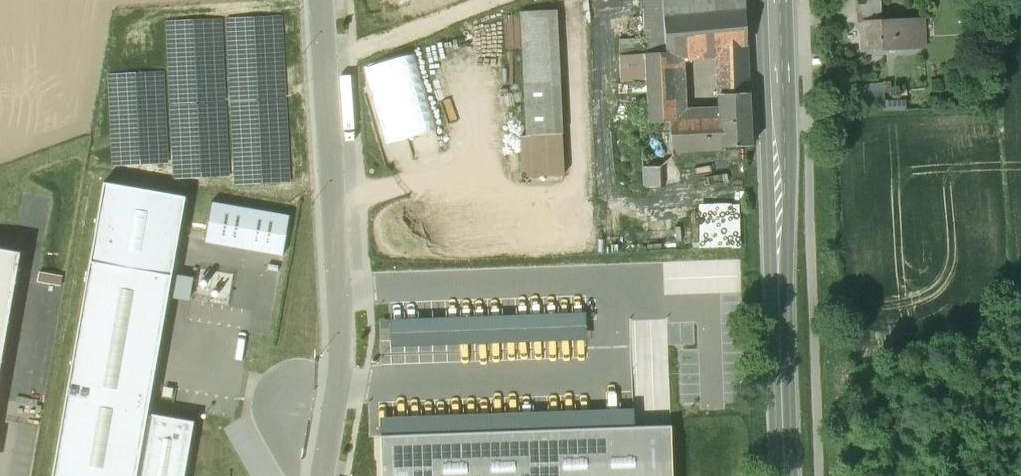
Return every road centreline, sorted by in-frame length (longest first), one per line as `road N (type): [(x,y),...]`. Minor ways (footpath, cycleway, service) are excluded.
road 1 (unclassified): [(318,475),(336,385),(319,0)]
road 2 (secondary): [(789,475),(771,0)]
road 3 (track): [(323,62),(501,0)]

